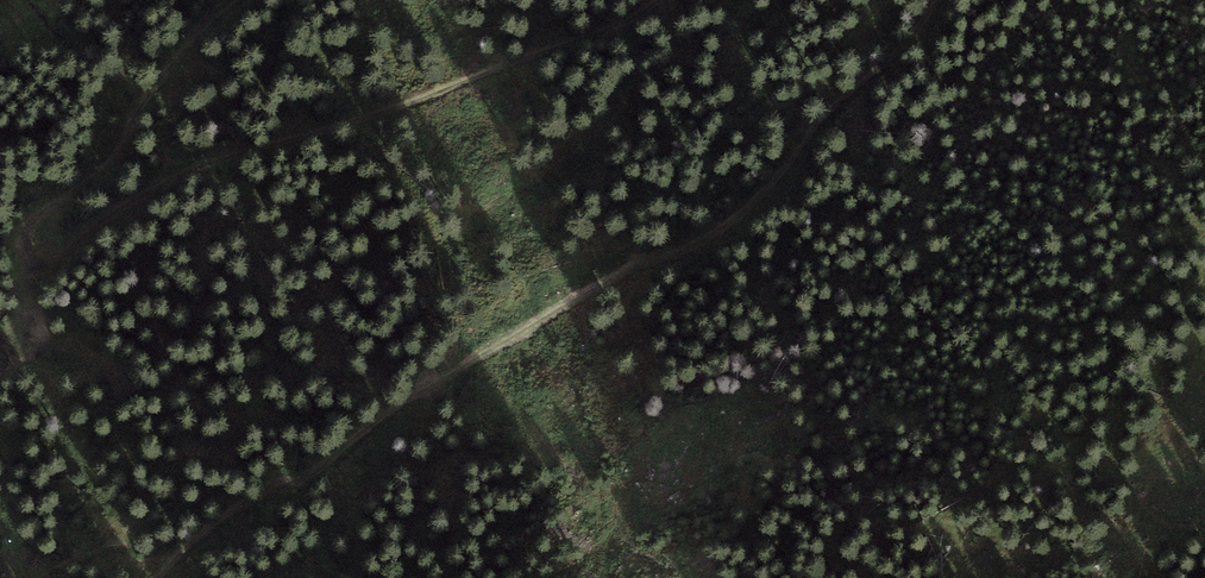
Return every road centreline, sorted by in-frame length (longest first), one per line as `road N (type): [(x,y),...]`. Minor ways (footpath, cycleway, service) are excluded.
road 1 (track): [(666,0),(208,160),(46,259),(24,254),(31,222),(115,154),(191,40),(233,0)]
road 2 (track): [(159,577),(184,549),(715,232),(928,0)]
road 3 (track): [(519,349),(584,577)]
road 4 (track): [(1103,577),(1204,371)]

